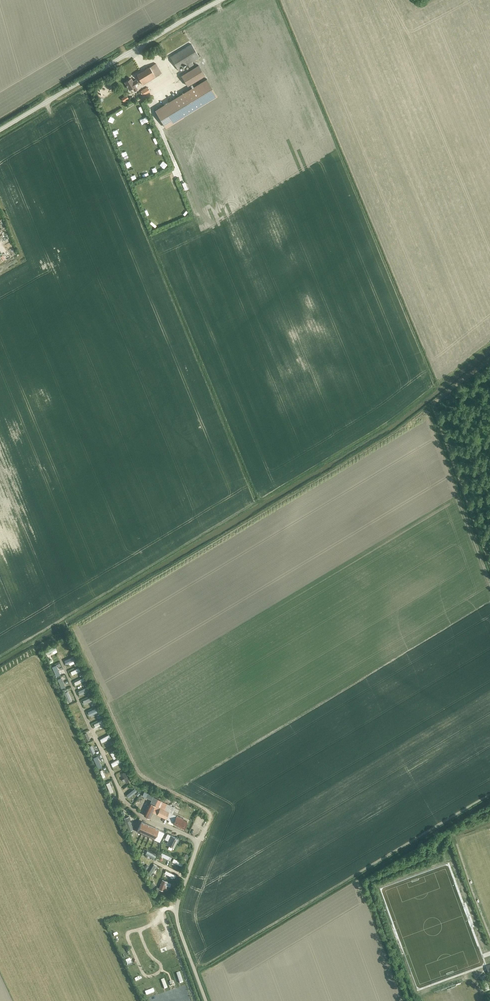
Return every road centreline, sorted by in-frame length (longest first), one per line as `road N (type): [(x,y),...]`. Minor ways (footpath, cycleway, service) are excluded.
road 1 (unclassified): [(0,130),(219,0)]
road 2 (track): [(205,829),(209,811),(137,774),(97,689)]
road 3 (residential): [(206,1000),(176,913),(205,829)]

